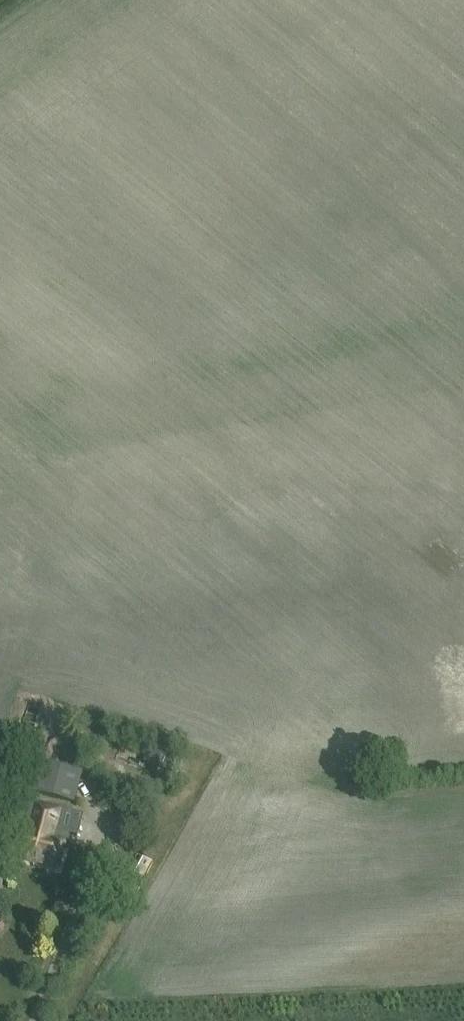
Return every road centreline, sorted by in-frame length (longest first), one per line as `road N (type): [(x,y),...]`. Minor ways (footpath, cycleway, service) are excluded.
road 1 (track): [(30,1020),(97,848)]

